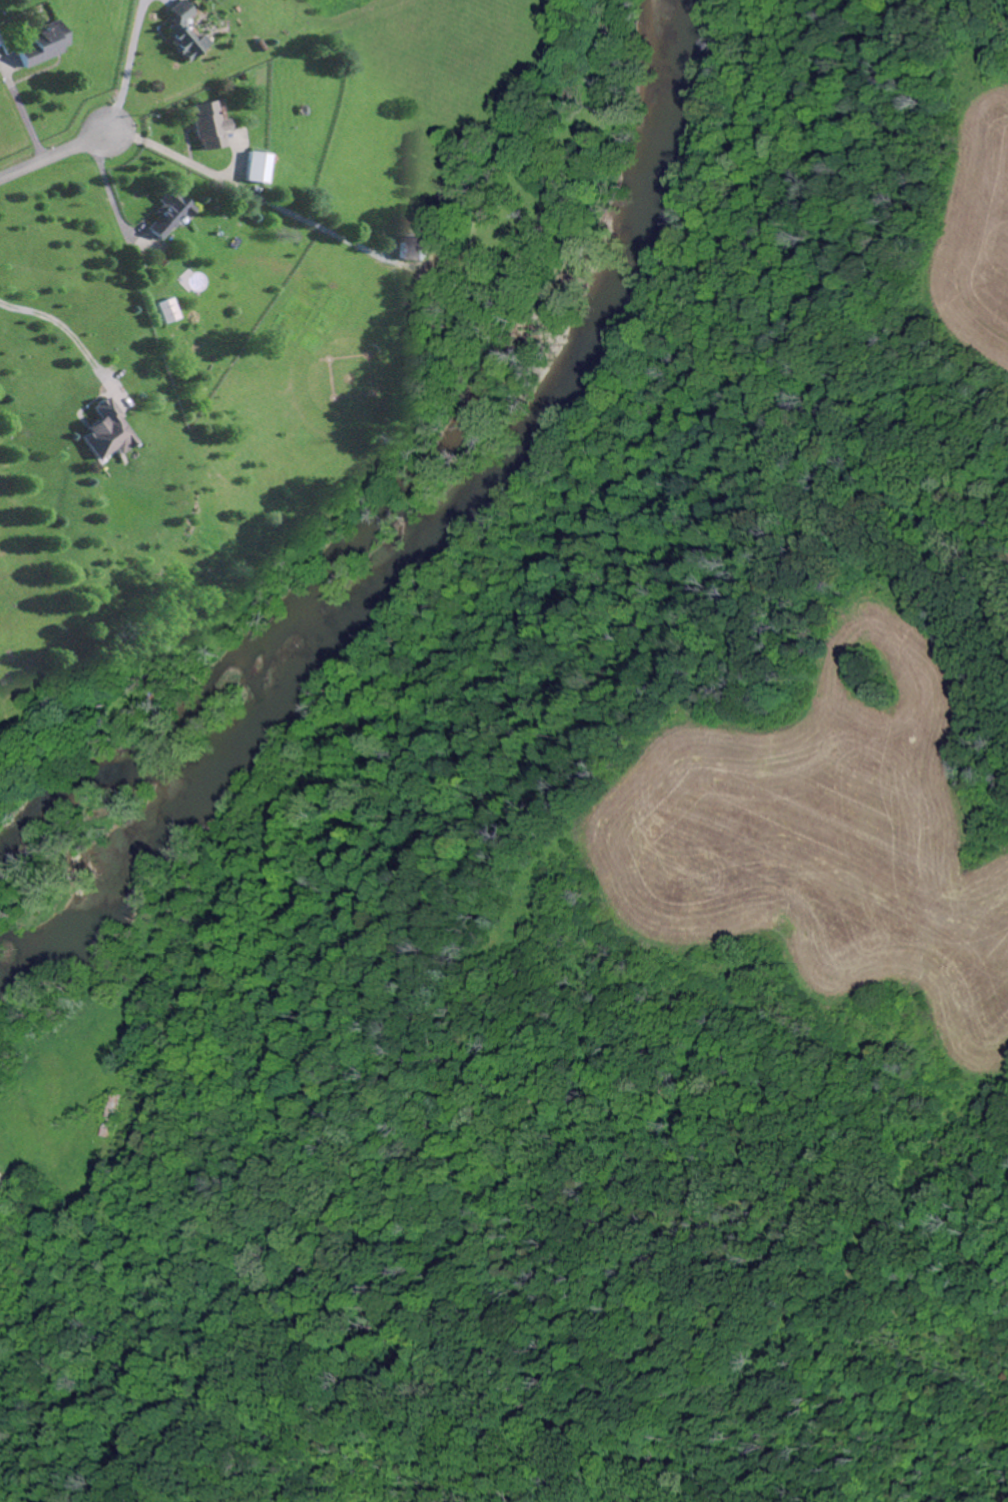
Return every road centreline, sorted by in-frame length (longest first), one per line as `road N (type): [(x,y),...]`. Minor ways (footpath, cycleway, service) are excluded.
road 1 (residential): [(124,131),(0,183)]

